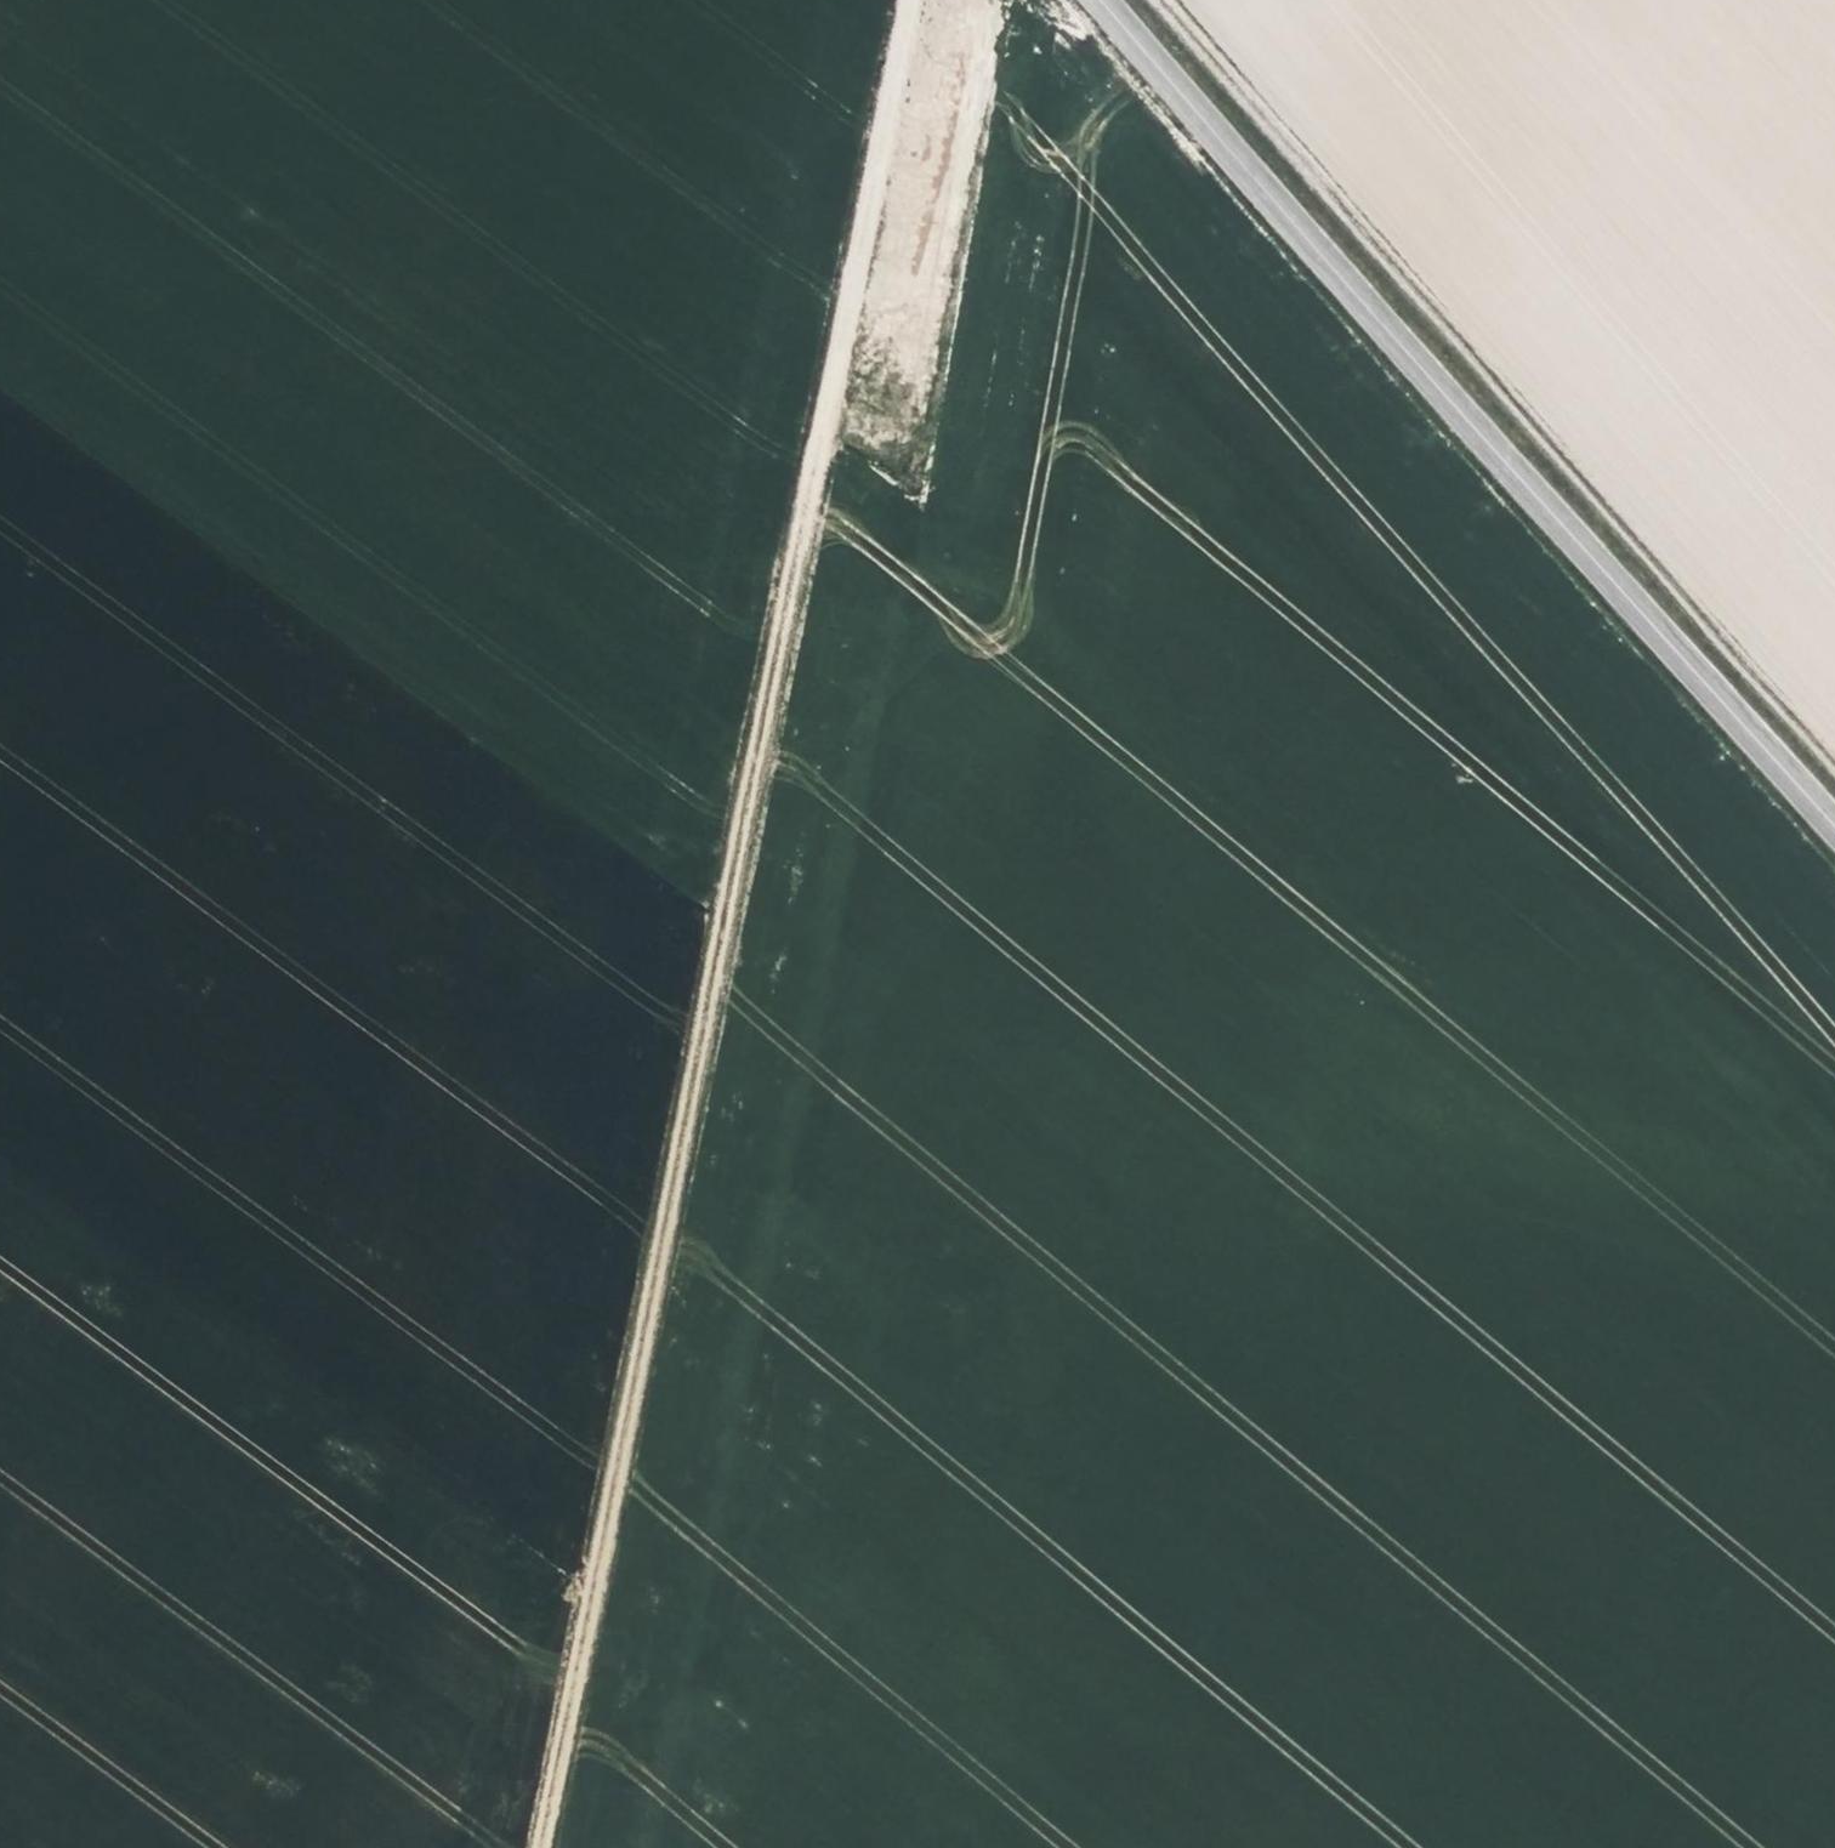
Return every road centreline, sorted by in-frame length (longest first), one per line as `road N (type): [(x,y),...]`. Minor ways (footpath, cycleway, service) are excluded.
road 1 (track): [(539,1847),(822,462)]
road 2 (tertiary): [(1834,831),(1104,0)]

